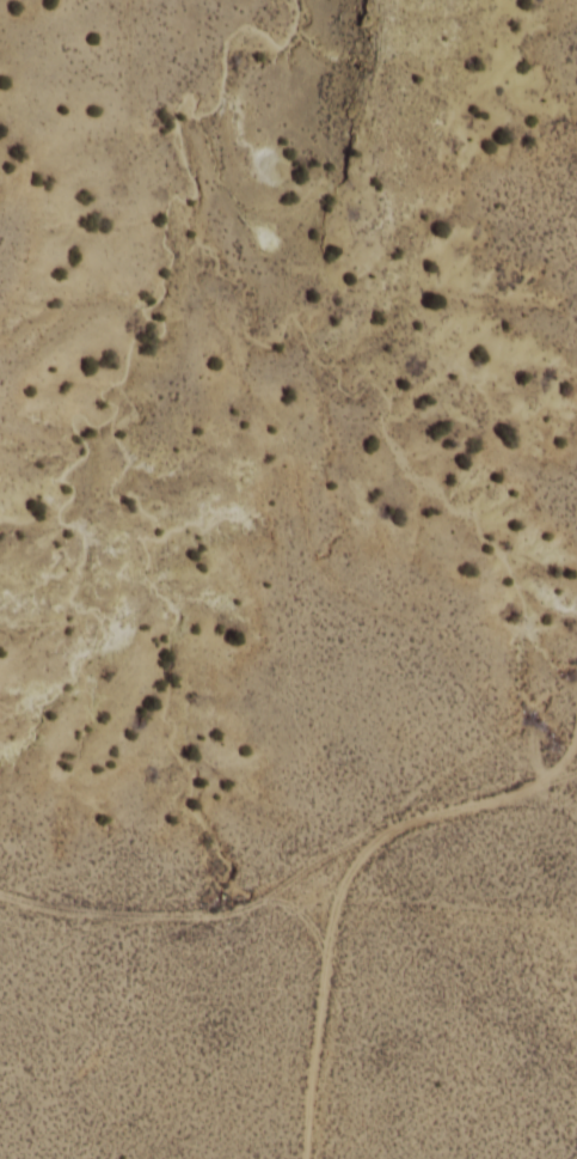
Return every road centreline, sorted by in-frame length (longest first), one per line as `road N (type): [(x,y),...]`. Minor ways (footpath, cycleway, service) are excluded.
road 1 (track): [(385,832),(289,892),(133,921),(0,889)]
road 2 (residential): [(303,1158),(320,954),(336,889),(385,832)]
road 3 (residential): [(554,780),(385,832)]

